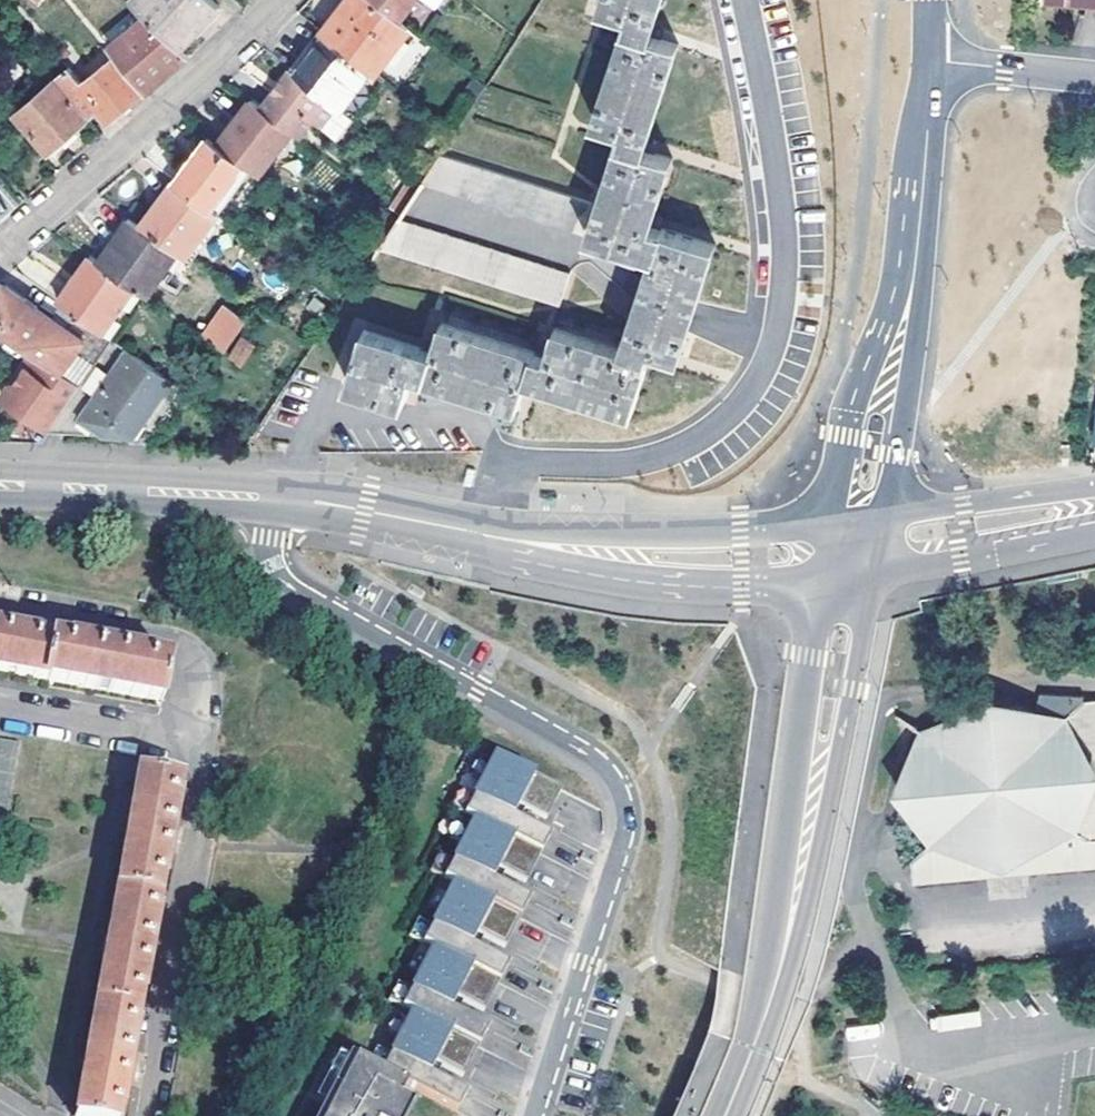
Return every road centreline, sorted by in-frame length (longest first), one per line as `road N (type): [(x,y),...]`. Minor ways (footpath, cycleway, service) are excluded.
road 1 (residential): [(282,498),(272,553),(290,583),(575,741),(600,757),(621,786),(628,836),(536,1115)]
road 2 (residential): [(744,0),(784,241),(773,346),(751,394),(694,443),(629,464),(503,464),(492,534)]
road 3 (secondary): [(852,551),(793,919),(727,1115)]
road 4 (residential): [(148,1115),(200,779),(174,745),(0,709)]
road 5 (secondary): [(930,61),(887,379),(852,551)]
road 6 (residential): [(273,0),(0,244)]
road 7 (secondary): [(852,551),(669,557),(492,534)]
road 8 (secondary): [(282,498),(0,487)]
road 9 (residential): [(1094,490),(908,513),(852,551)]
road 10 (residential): [(1094,529),(916,561),(852,551)]
road 11 (secondary): [(492,534),(282,498)]
road 12 (residential): [(930,61),(1094,79)]
road 13 (residential): [(1094,1027),(1045,1051),(1032,1115)]

